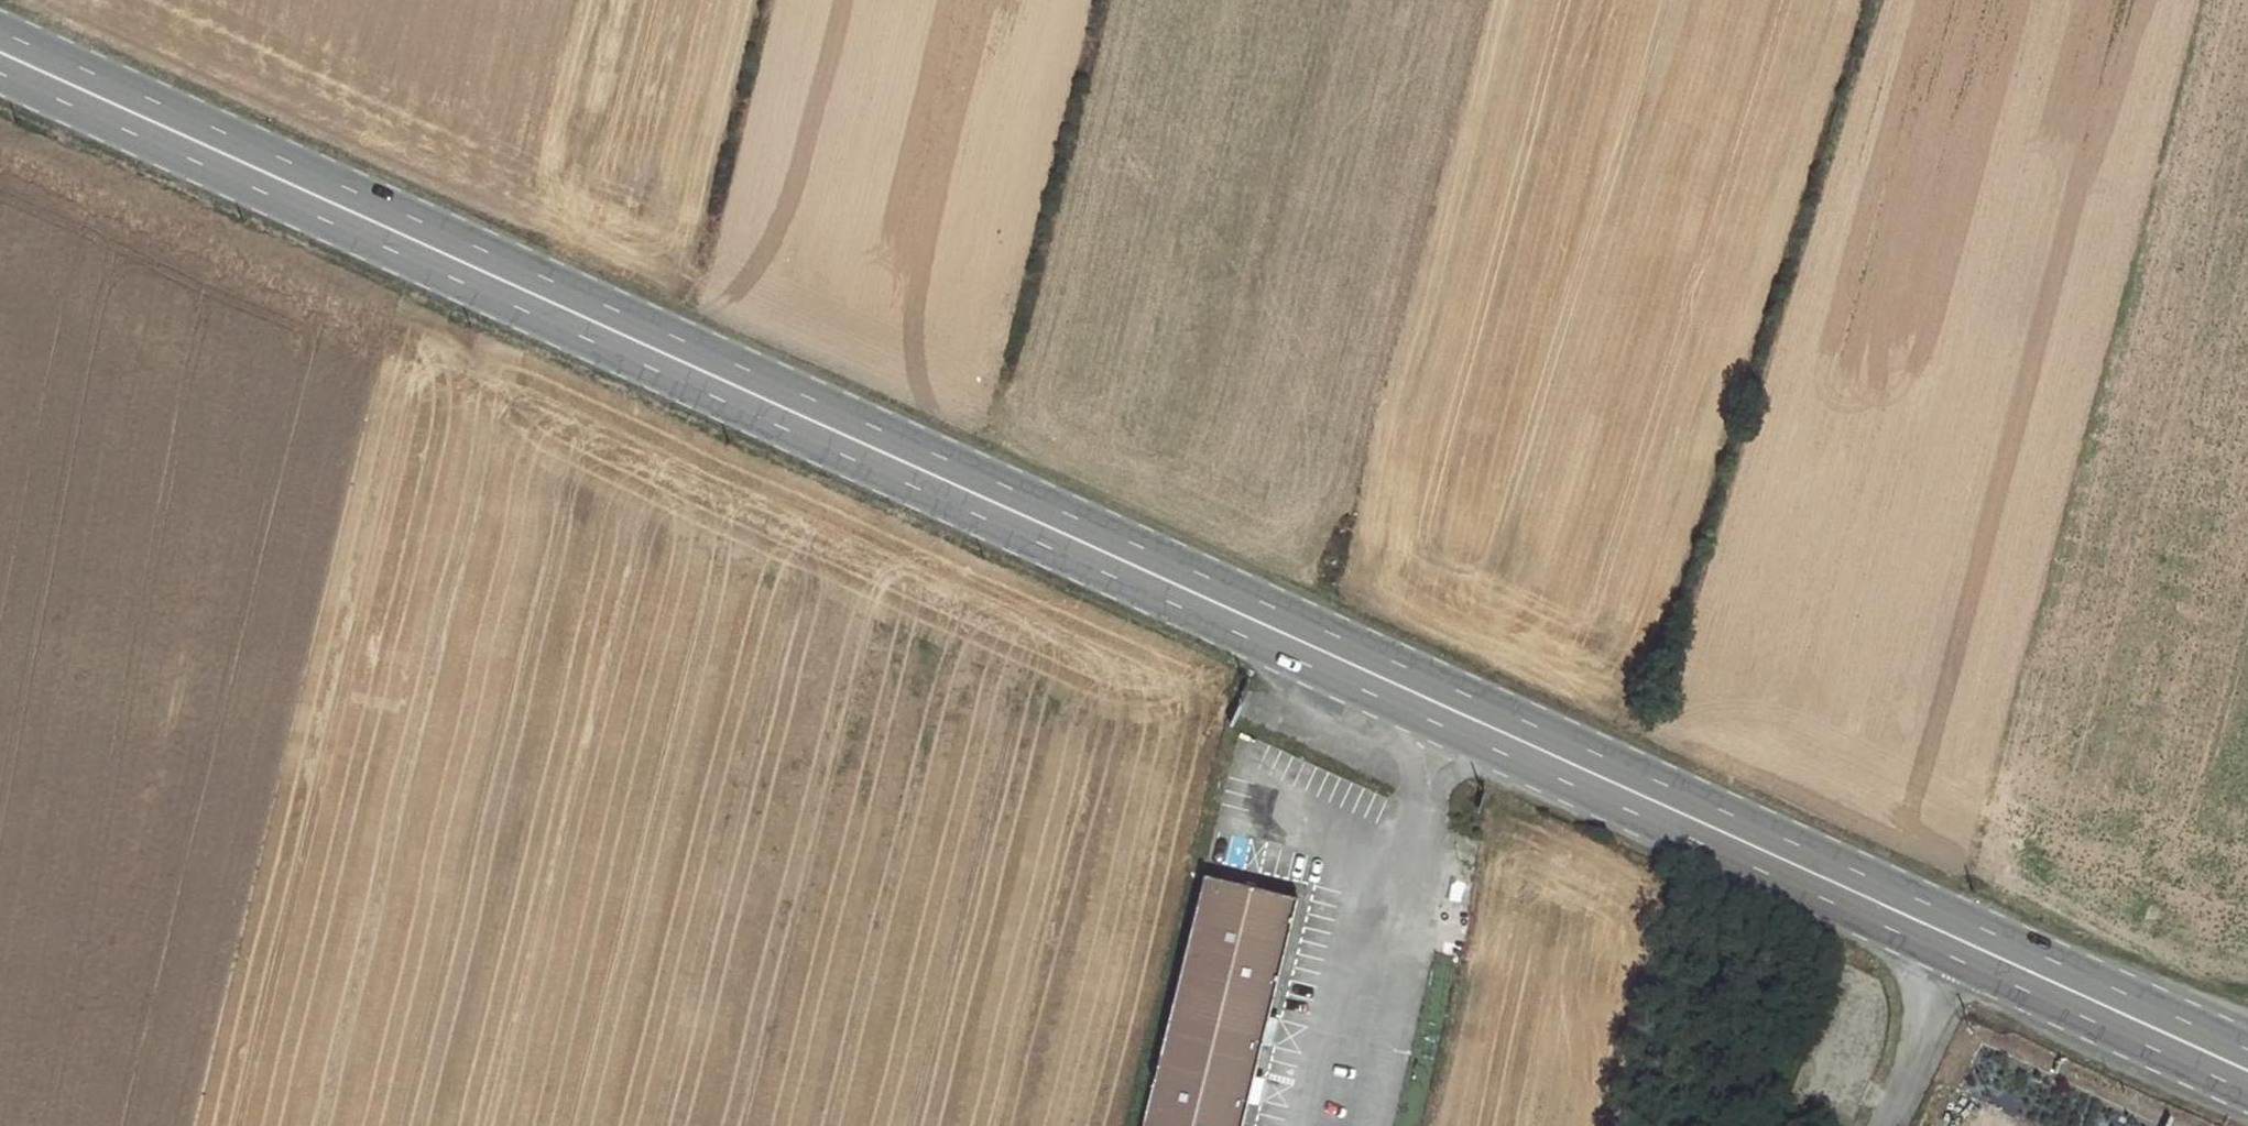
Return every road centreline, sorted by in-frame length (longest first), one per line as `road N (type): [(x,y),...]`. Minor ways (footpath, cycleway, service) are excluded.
road 1 (primary): [(0,49),(1965,942)]
road 2 (primary): [(1965,942),(2247,1071)]
road 3 (unclassified): [(1880,1125),(1965,942)]

